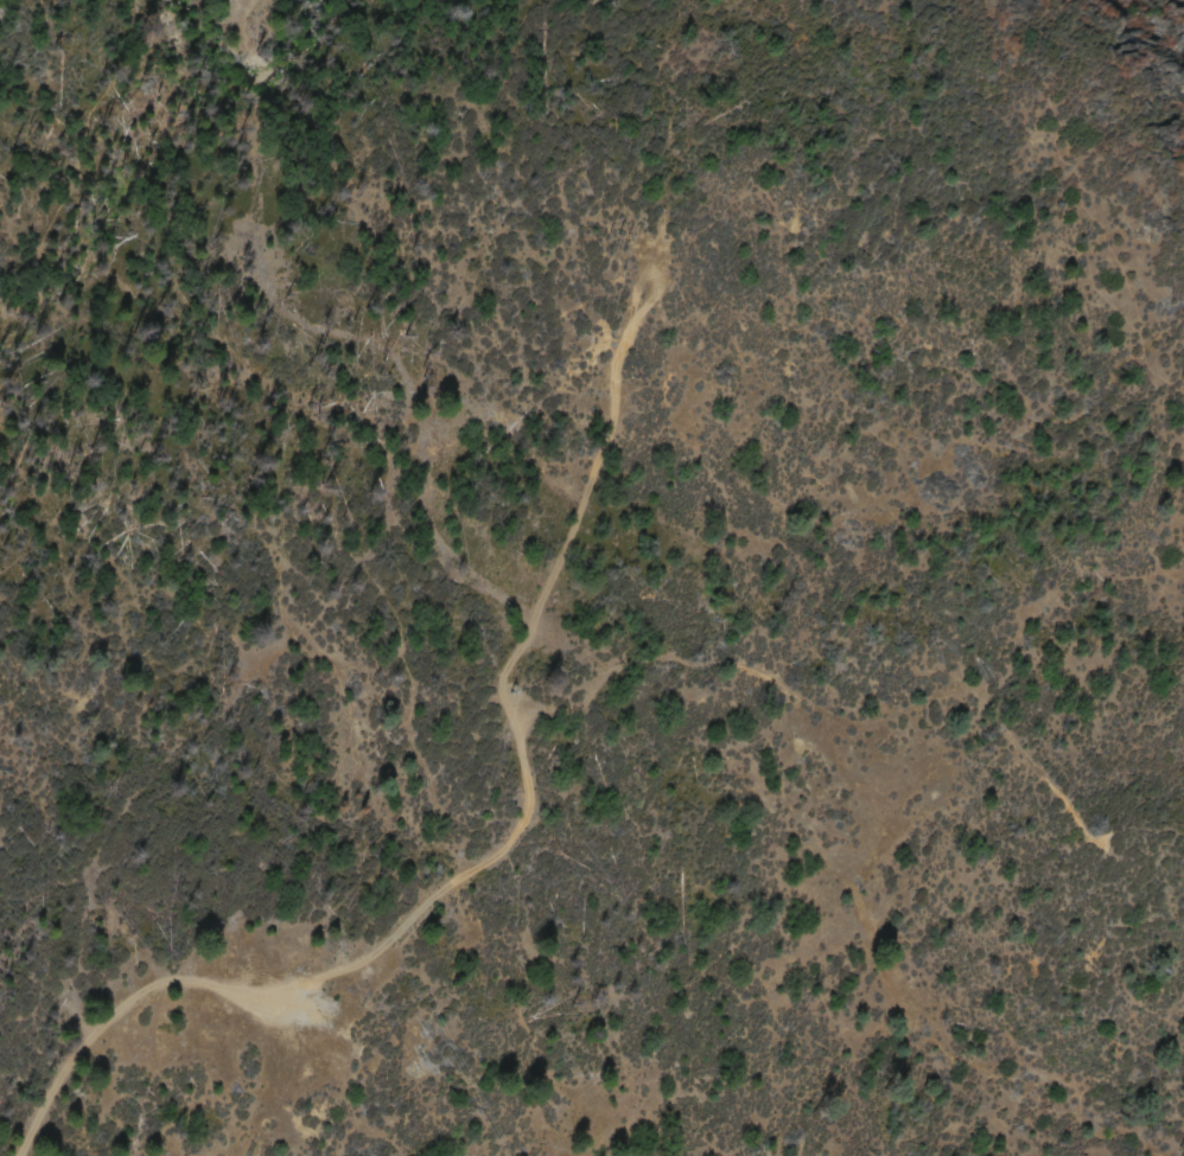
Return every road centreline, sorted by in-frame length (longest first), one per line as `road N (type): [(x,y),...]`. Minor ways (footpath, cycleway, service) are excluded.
road 1 (residential): [(20,1155),(53,1091),(96,1034),(139,996),(164,983),(266,1003),(401,941),(521,826),(531,803),(509,707)]

